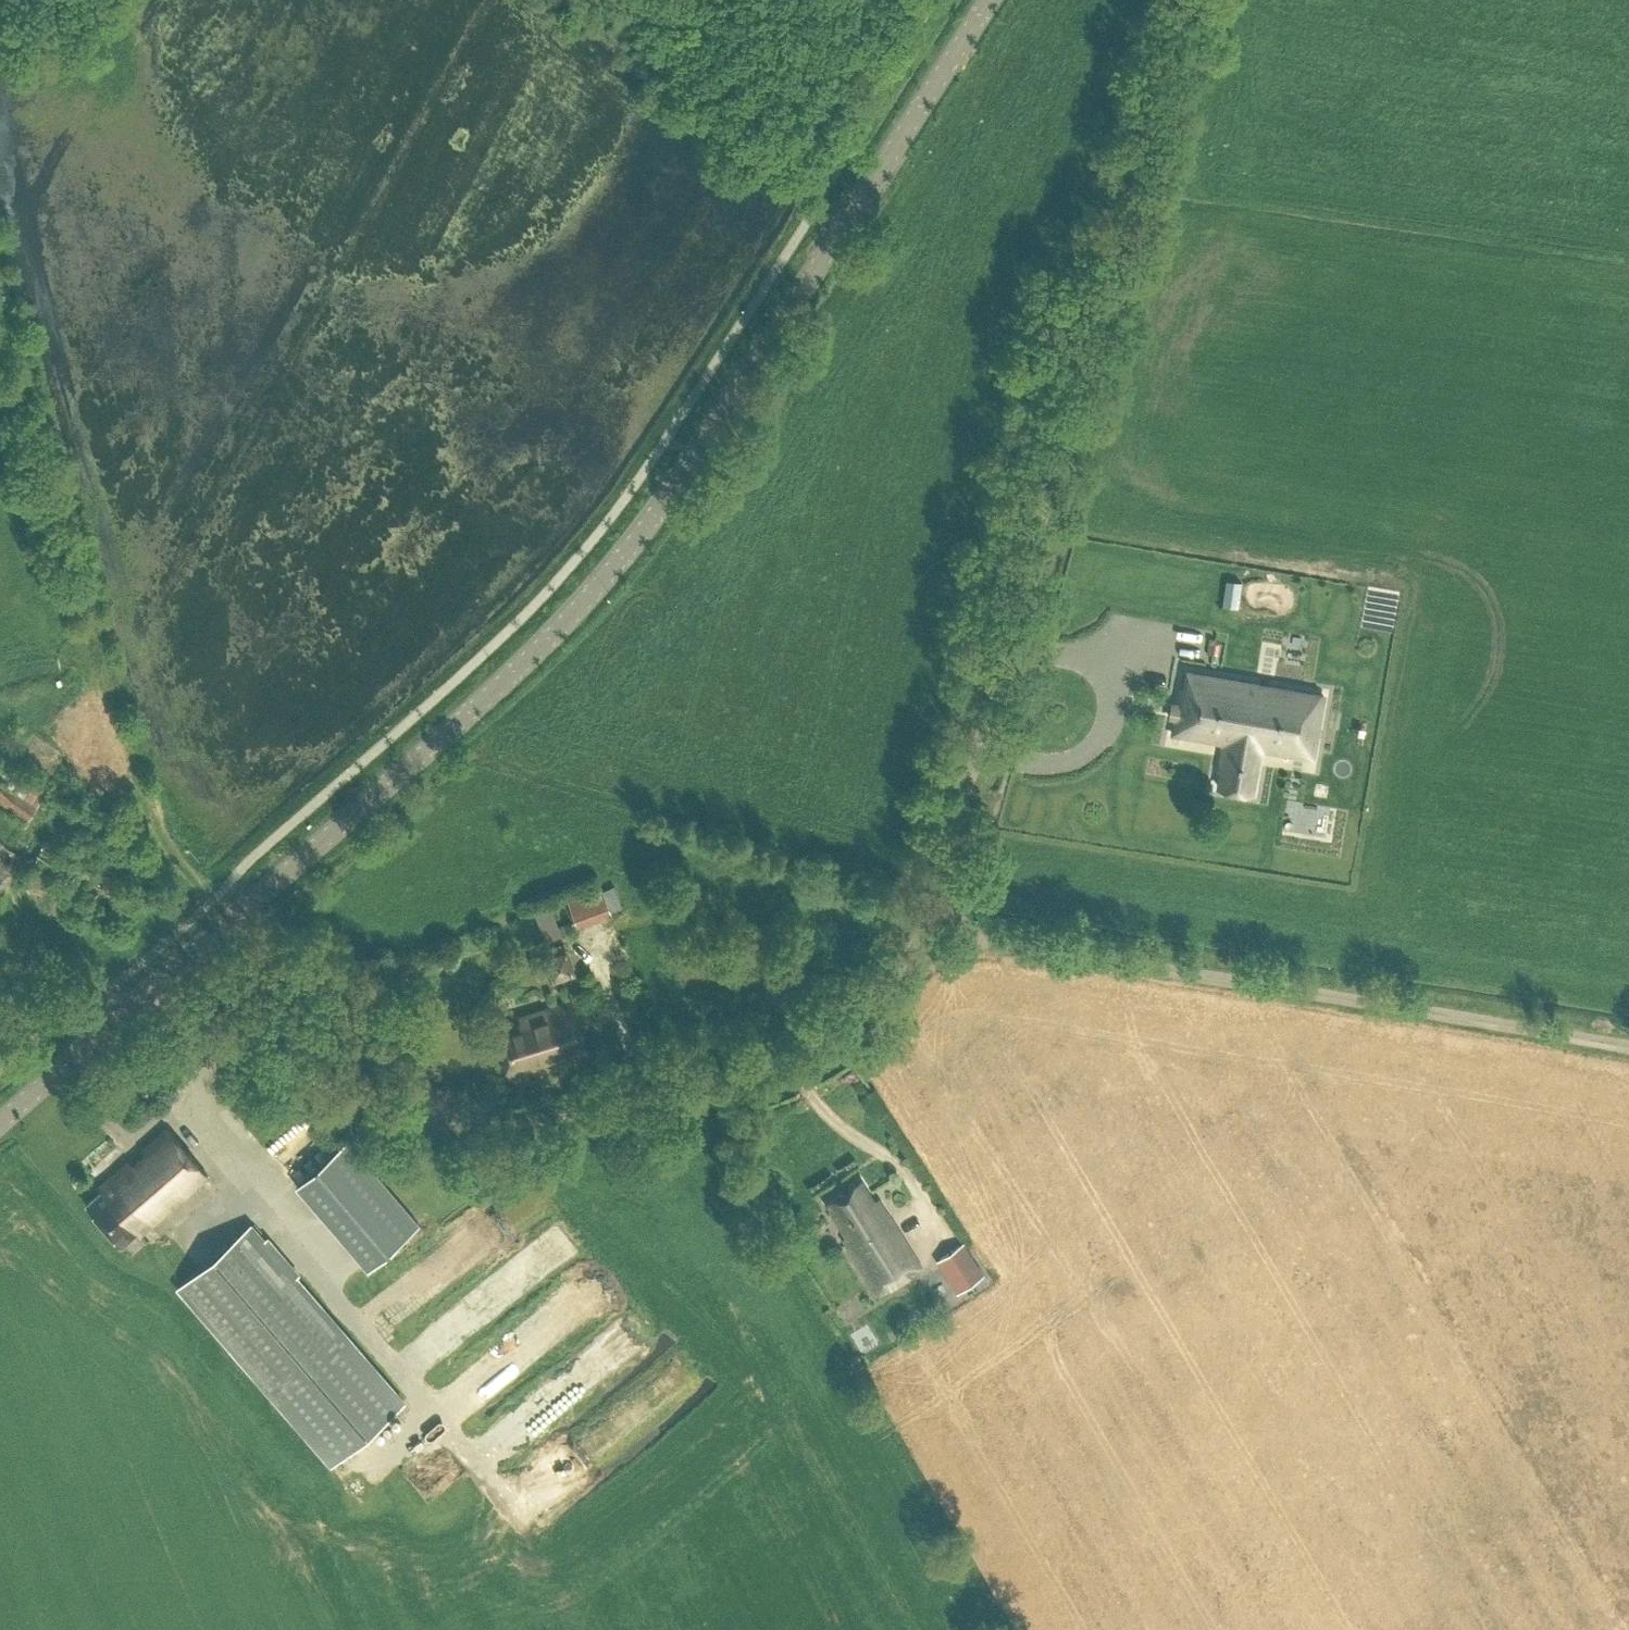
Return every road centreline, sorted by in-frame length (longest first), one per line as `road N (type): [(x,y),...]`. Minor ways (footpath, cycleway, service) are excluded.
road 1 (unclassified): [(153,987),(221,1032),(380,1106),(494,1122),(729,1080),(791,1058),(861,1009),(904,959),(940,881),(1185,0)]
road 2 (secondary): [(153,987),(541,646),(603,581),(663,504),(988,0)]
road 3 (track): [(904,959),(986,938),(1628,1043)]
road 4 (track): [(111,677),(0,256)]
road 5 (track): [(230,921),(151,821),(111,677)]
road 6 (secondary): [(0,1122),(124,1012)]
road 7 (unclassified): [(124,1012),(80,971),(41,964),(0,972)]

